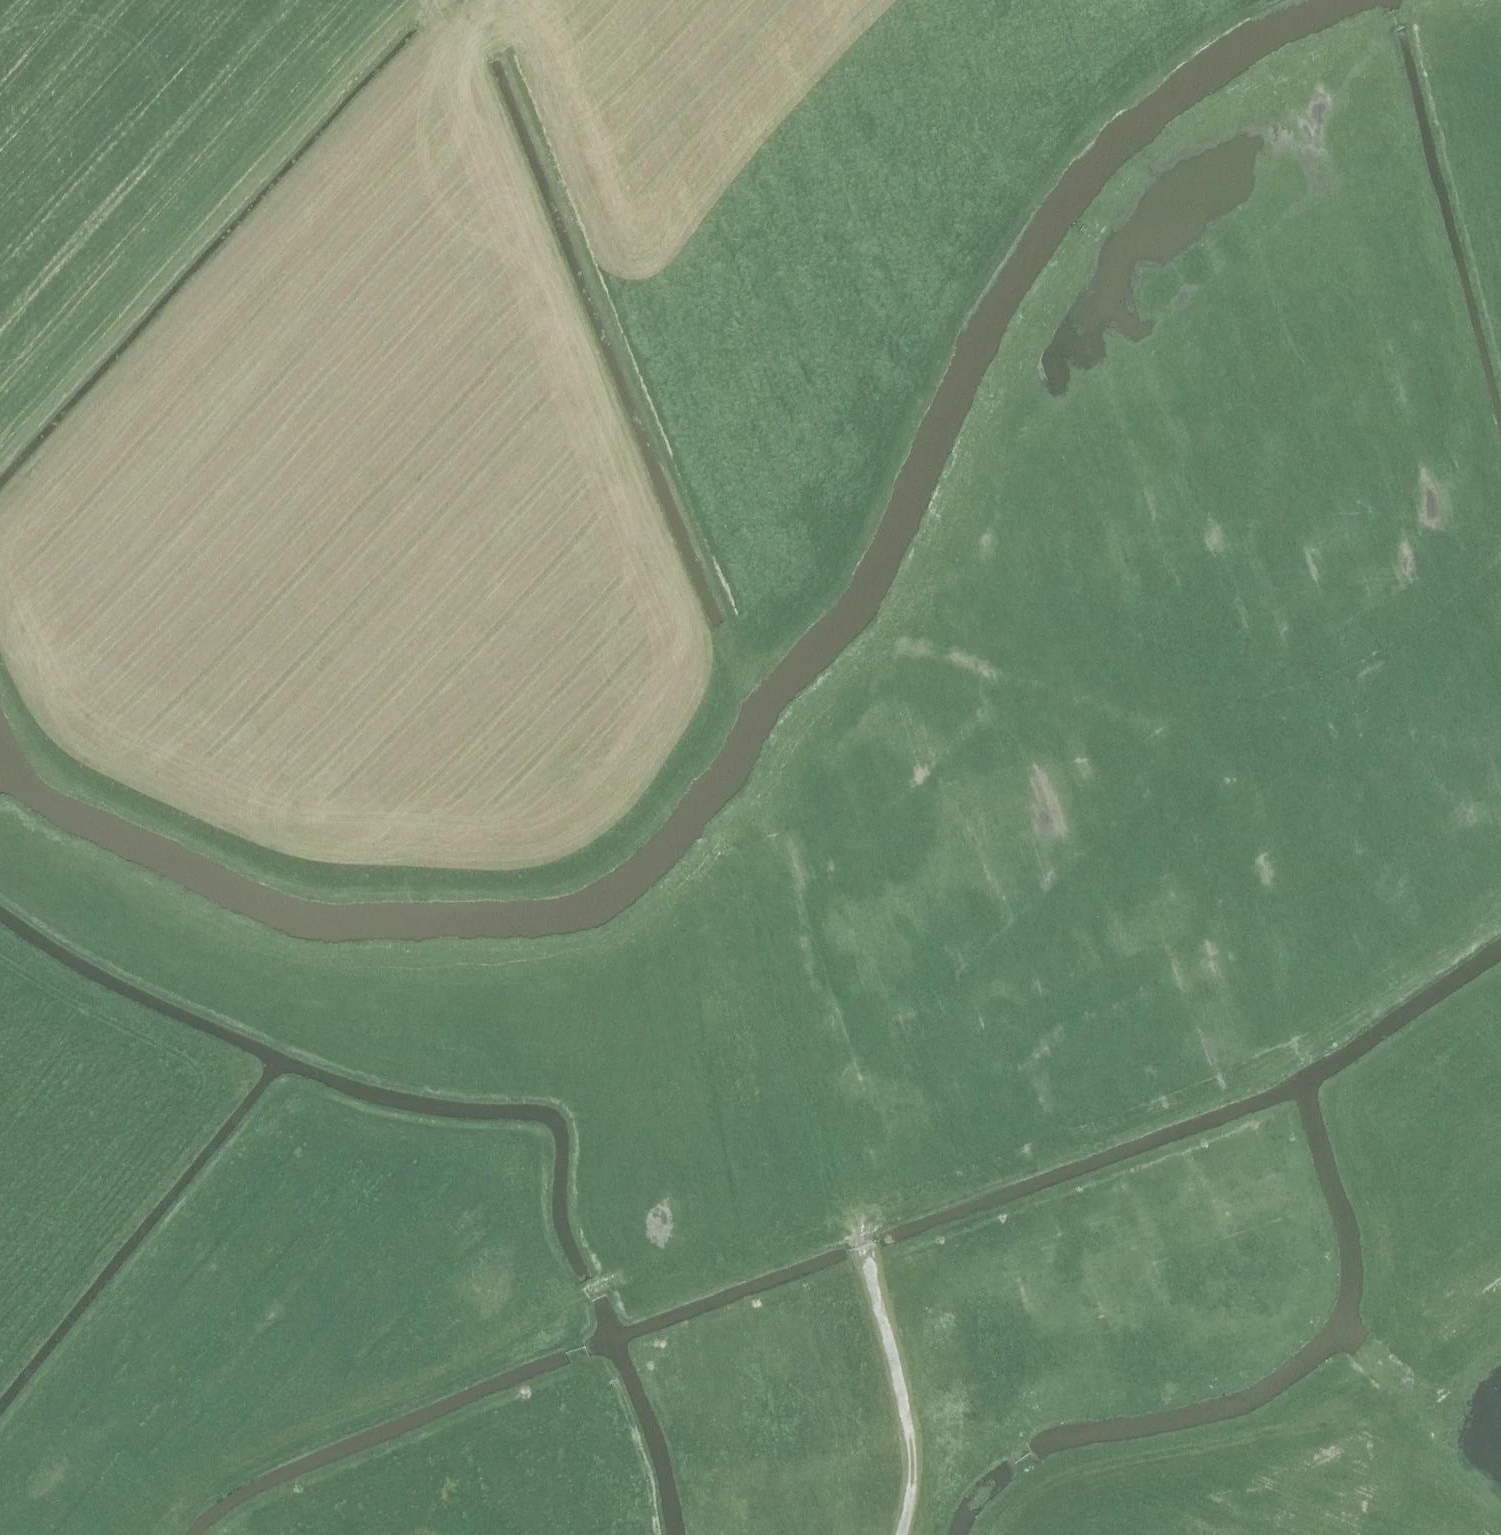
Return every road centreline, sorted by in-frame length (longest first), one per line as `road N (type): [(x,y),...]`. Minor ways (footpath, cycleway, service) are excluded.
road 1 (track): [(902,1534),(909,1432),(856,1224)]

